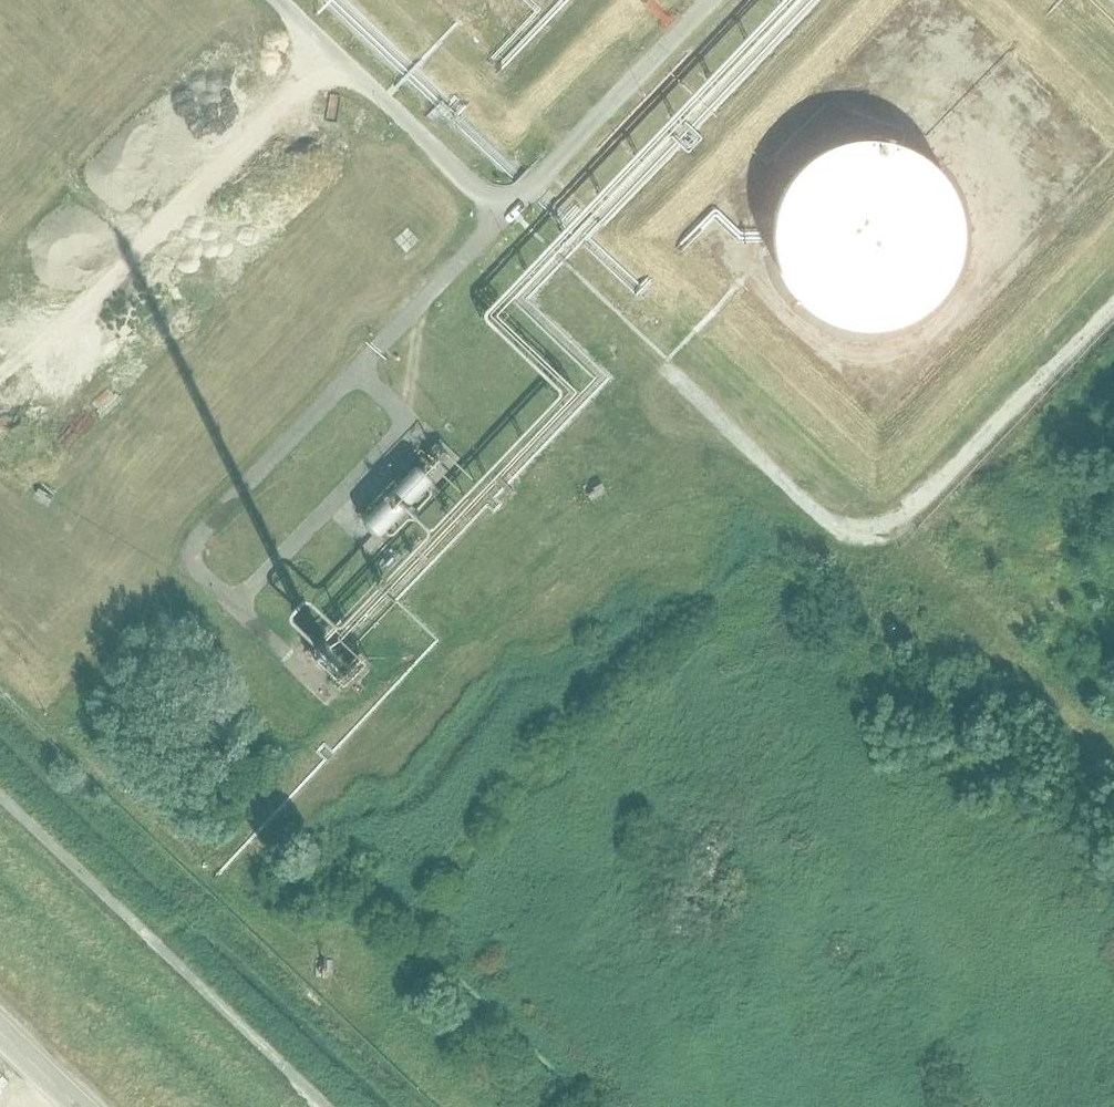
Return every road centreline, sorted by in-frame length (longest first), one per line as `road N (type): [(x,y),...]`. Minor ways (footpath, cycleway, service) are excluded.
road 1 (unclassified): [(1113,294),(883,536),(838,526),(681,385)]
road 2 (unclassified): [(328,1106),(0,797)]
road 3 (unclassified): [(527,224),(291,0)]

